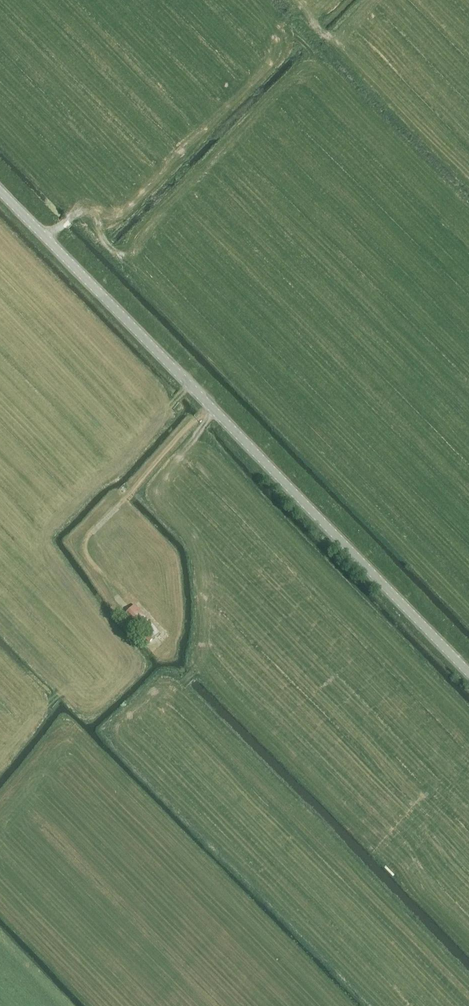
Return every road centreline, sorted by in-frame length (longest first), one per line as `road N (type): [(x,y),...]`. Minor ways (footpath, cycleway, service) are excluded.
road 1 (tertiary): [(468,672),(0,191)]
road 2 (track): [(127,608),(89,559),(88,538),(213,409)]

